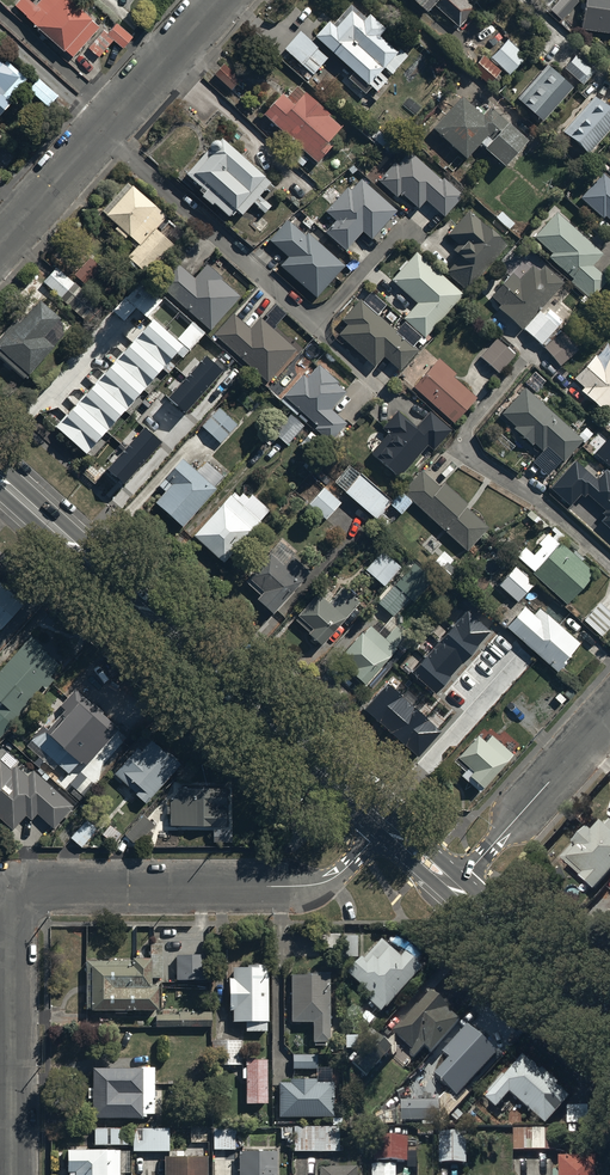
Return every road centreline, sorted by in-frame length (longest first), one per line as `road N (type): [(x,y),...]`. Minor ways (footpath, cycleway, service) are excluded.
road 1 (residential): [(385,824),(326,883),(306,890),(58,891),(21,907),(10,934),(12,1174)]
road 2 (secondary): [(0,478),(385,824)]
road 3 (residential): [(315,324),(101,133)]
road 4 (residential): [(609,712),(454,887)]
road 5 (secondary): [(454,887),(609,1029)]
road 6 (residential): [(101,133),(219,0)]
road 7 (residential): [(0,244),(101,133)]

